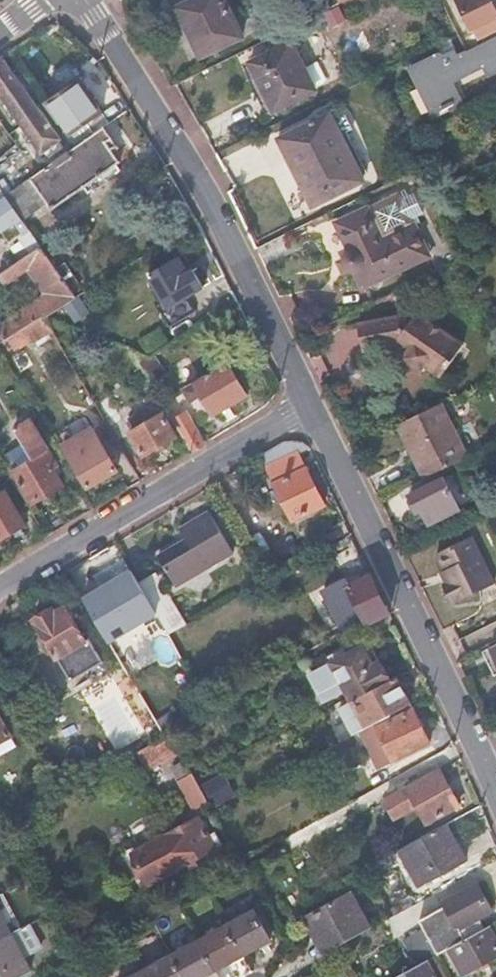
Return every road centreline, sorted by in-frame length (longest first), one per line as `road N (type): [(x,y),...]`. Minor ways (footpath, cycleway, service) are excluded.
road 1 (residential): [(84,0),(204,190),(314,407)]
road 2 (residential): [(314,407),(475,738)]
road 3 (residential): [(314,407),(0,582)]
road 4 (residential): [(475,738),(293,841)]

